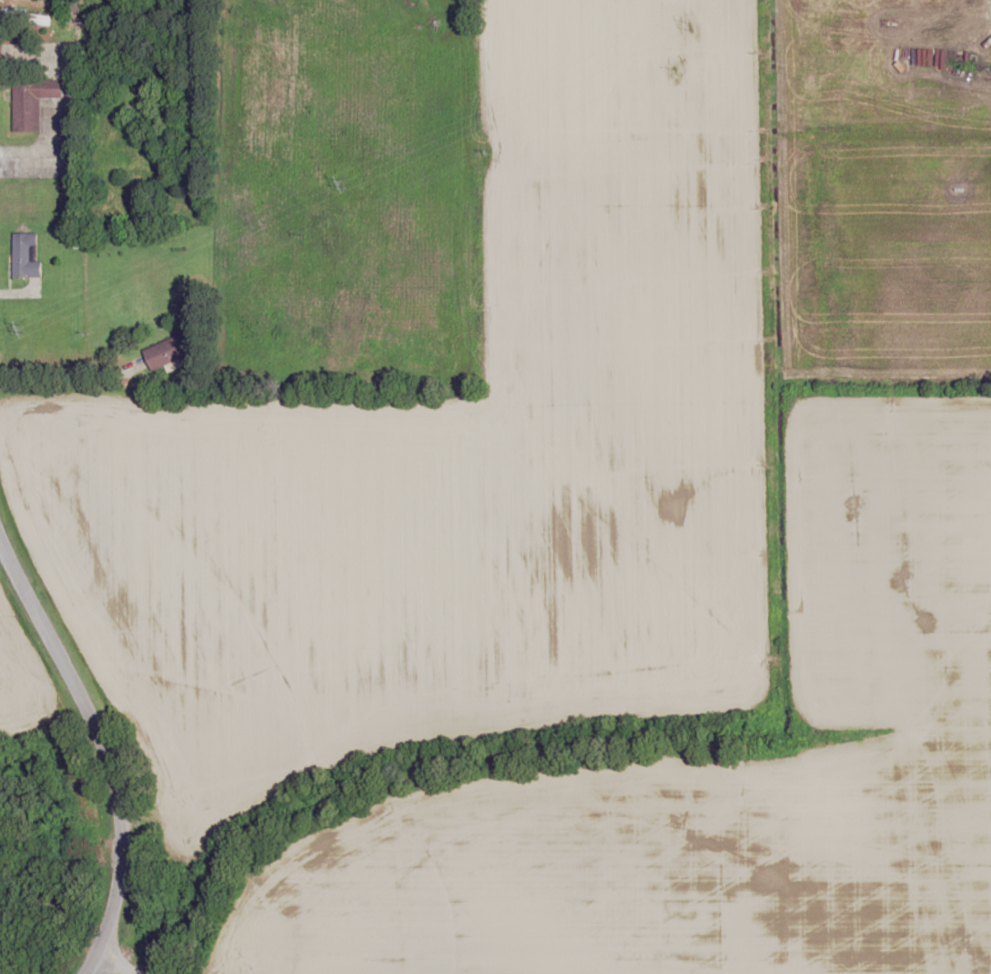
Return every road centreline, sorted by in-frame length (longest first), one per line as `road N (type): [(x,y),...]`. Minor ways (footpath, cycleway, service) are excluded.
road 1 (residential): [(97,959),(119,896),(118,801),(100,732),(0,549)]

